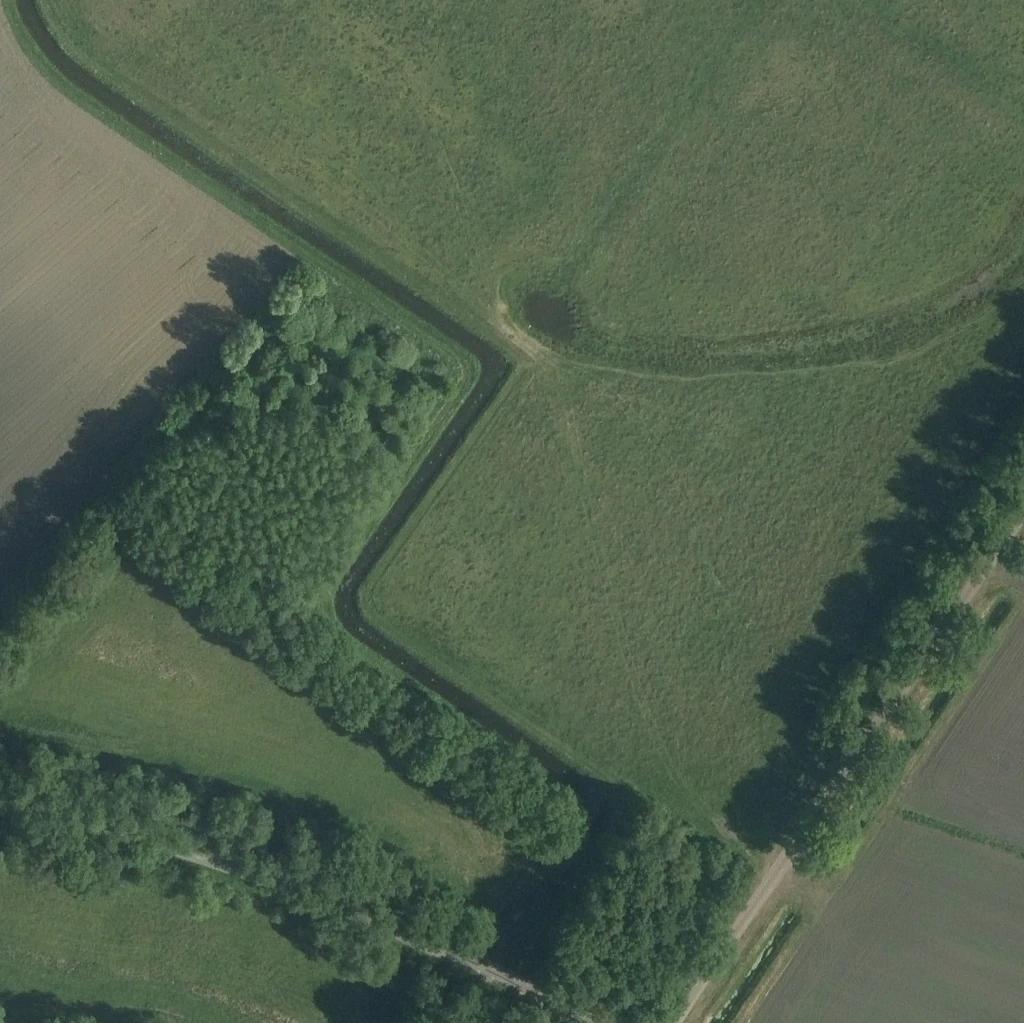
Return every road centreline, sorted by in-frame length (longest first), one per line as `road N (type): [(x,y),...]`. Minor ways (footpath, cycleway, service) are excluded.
road 1 (tertiary): [(584,1022),(392,923),(270,873),(160,838),(0,805)]
road 2 (unclassified): [(675,1022),(1023,513)]

